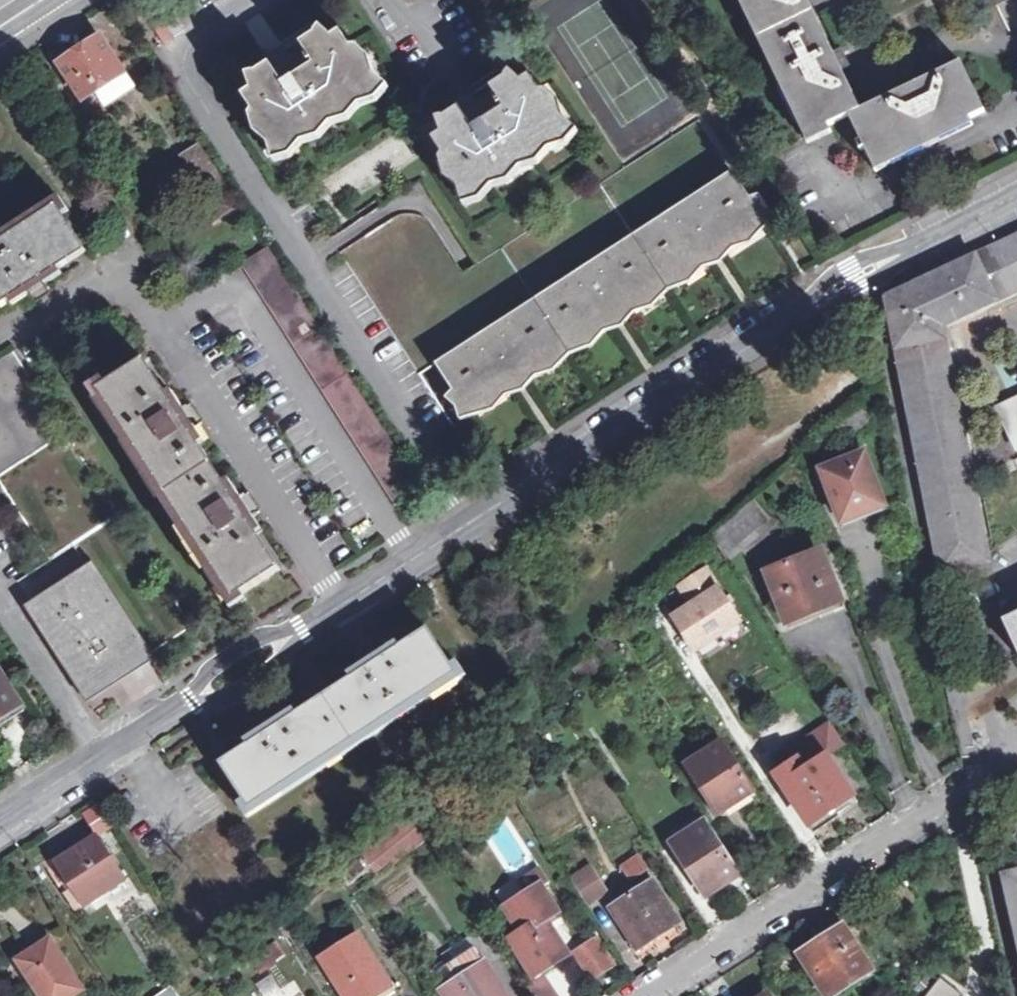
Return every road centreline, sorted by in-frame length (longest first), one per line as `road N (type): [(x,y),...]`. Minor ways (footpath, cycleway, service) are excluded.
road 1 (residential): [(0,821),(855,275),(1016,190)]
road 2 (residential): [(642,995),(1016,758)]

